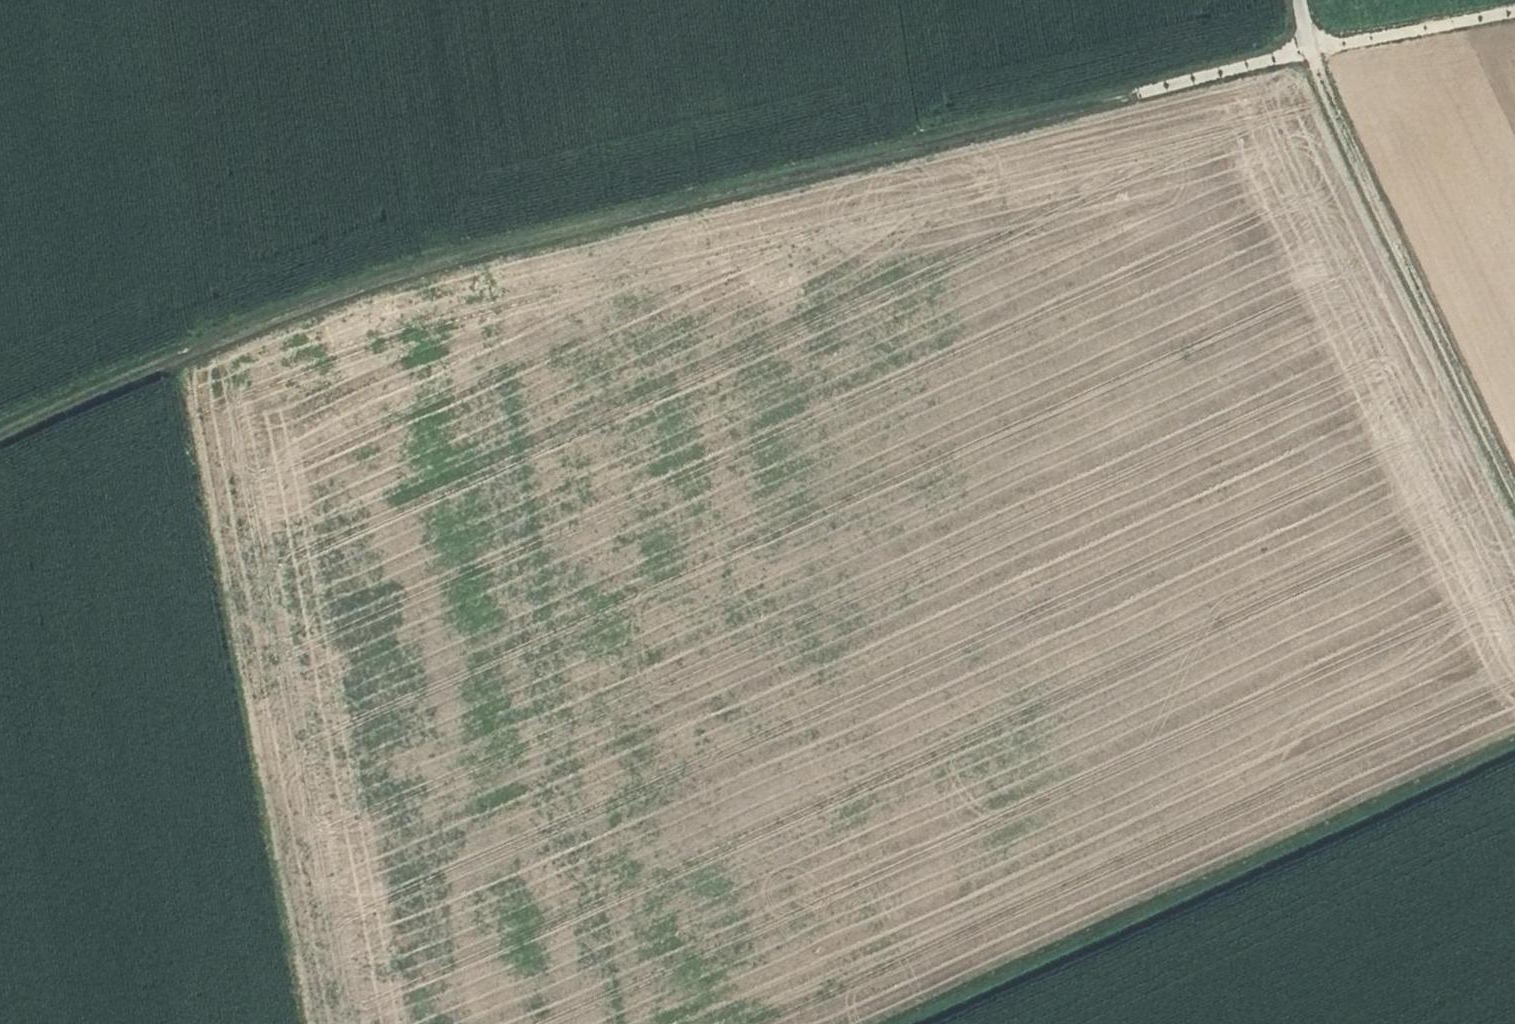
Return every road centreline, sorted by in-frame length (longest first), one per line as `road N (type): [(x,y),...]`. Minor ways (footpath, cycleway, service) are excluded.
road 1 (track): [(1514,14),(1306,48),(456,238),(0,428)]
road 2 (track): [(1514,742),(901,1023)]
road 3 (track): [(1306,48),(1514,495)]

